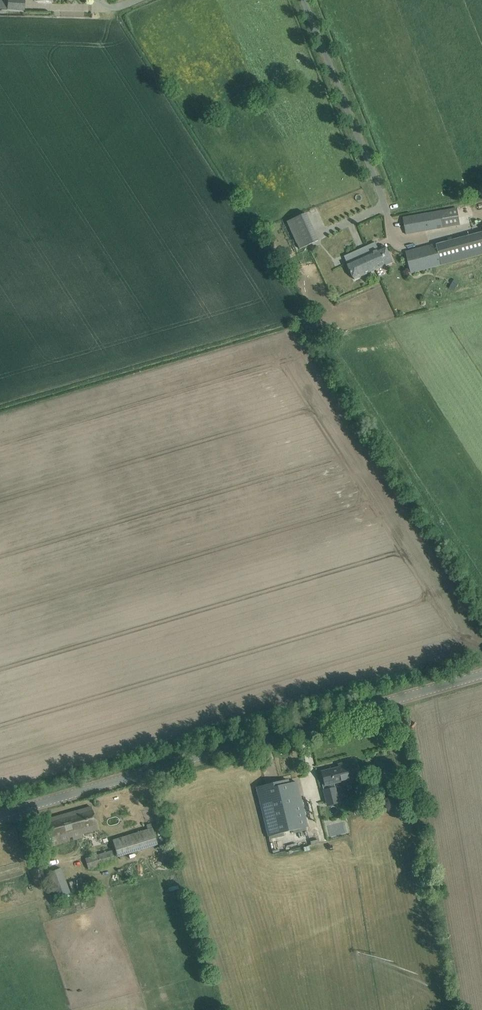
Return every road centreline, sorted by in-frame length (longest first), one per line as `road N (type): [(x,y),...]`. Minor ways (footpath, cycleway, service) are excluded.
road 1 (unclassified): [(0,815),(481,675)]

